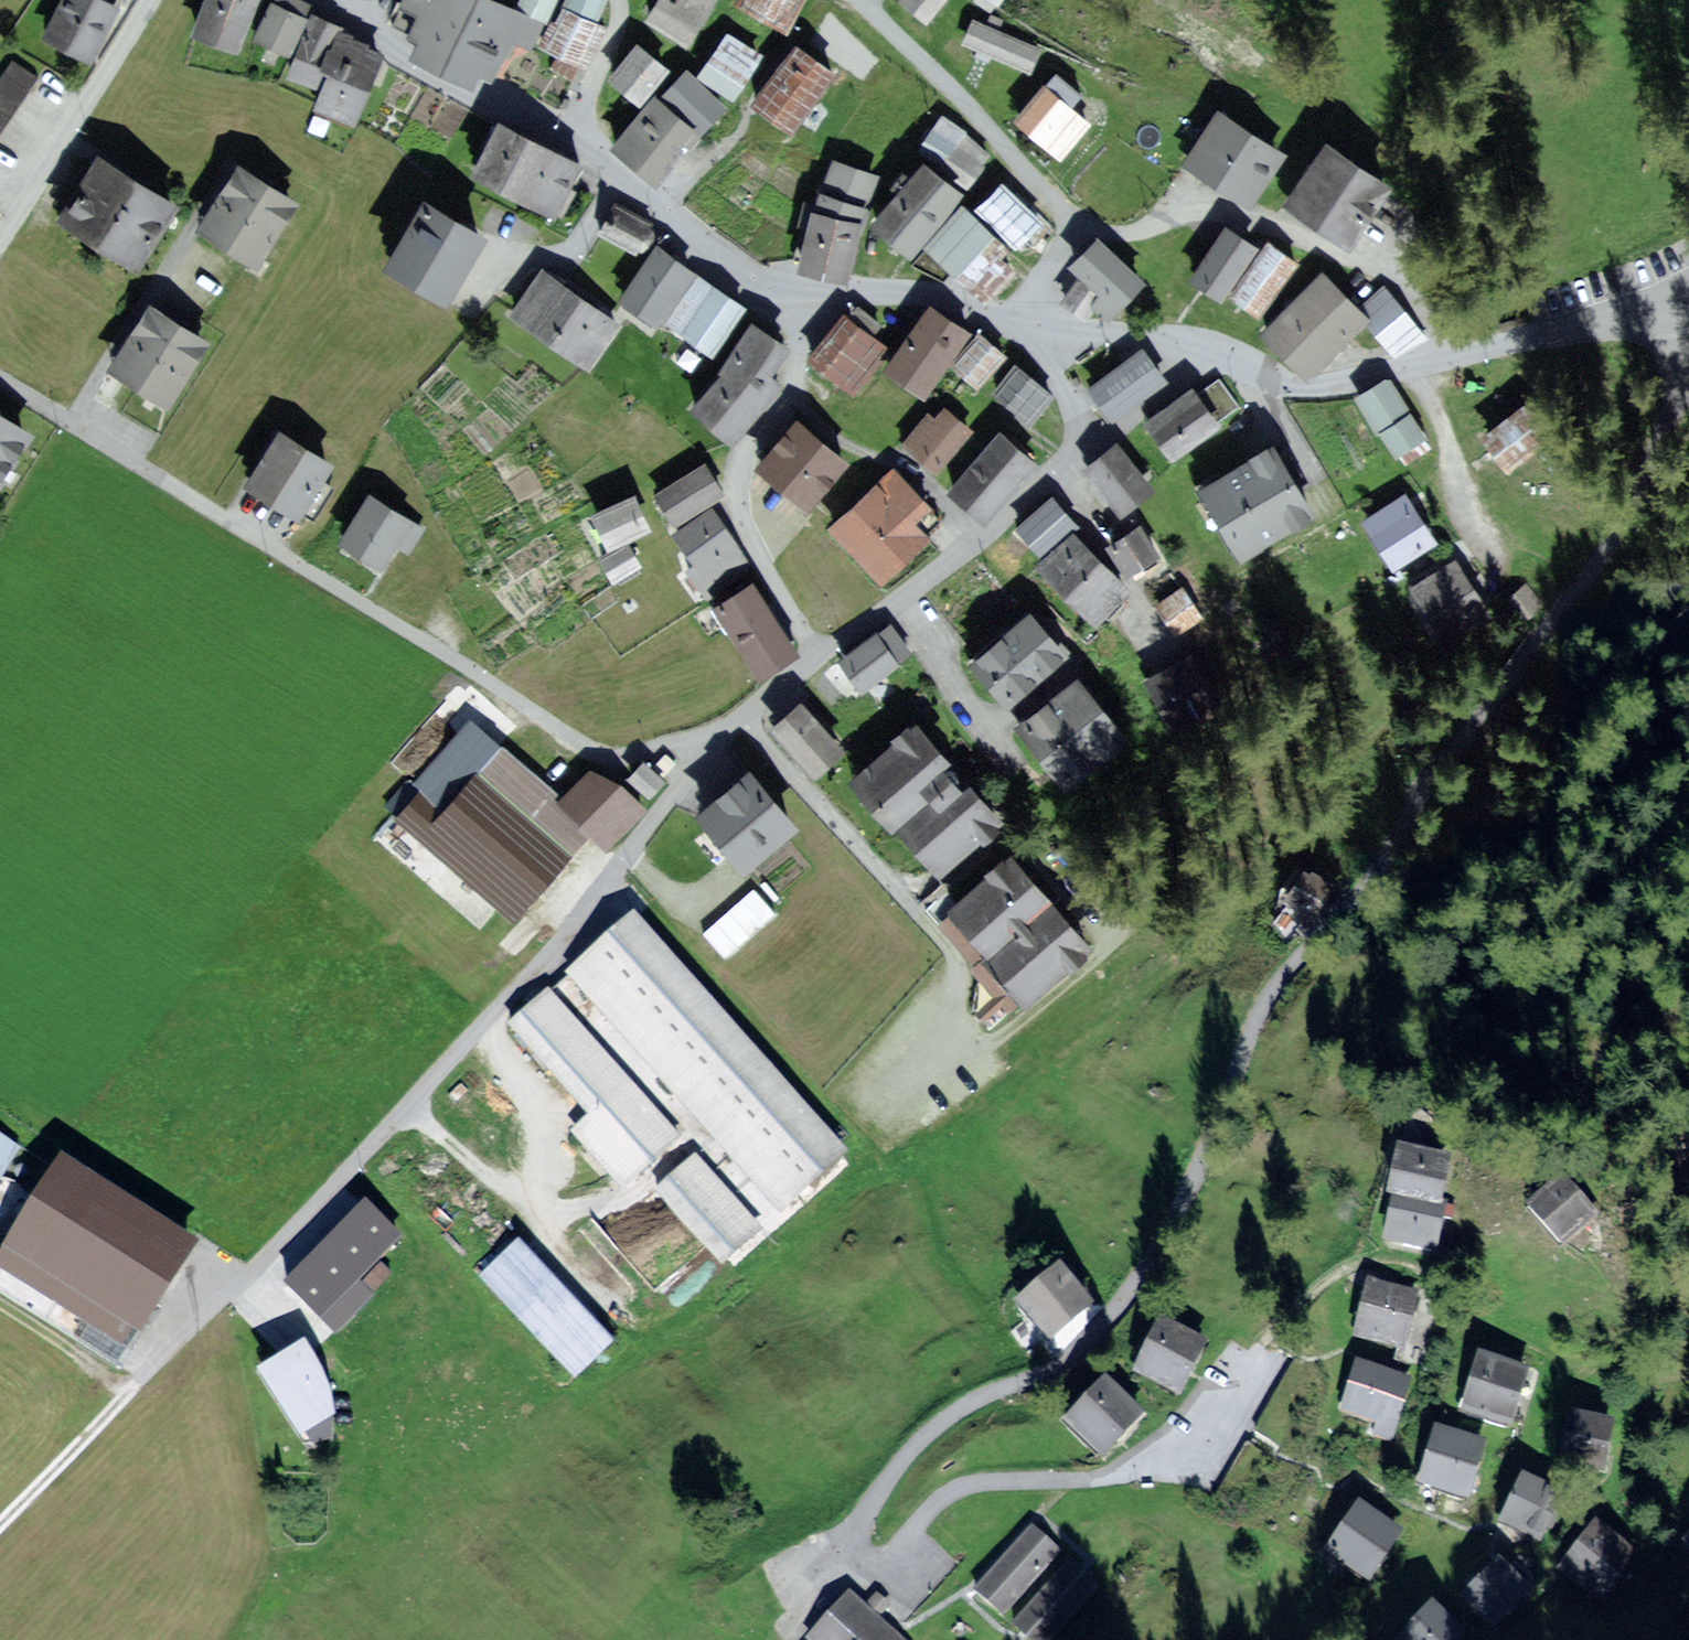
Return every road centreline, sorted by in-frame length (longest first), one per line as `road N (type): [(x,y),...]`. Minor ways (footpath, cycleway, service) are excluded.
road 1 (residential): [(1263,1358),(1216,1426),(1187,1451),(1103,1478),(968,1484),(933,1505),(888,1559),(860,1561),(853,1539),(861,1515),(920,1439),(965,1406),(1059,1365),(1131,1291),(1207,1161),(1267,1003),(1364,886),(1646,479),(1672,294)]
road 2 (residential): [(740,714),(630,753),(601,754),(0,385)]
road 3 (residential): [(182,1339),(517,986),(740,714)]
road 4 (residential): [(816,659),(1072,463),(1064,395),(1036,328)]
road 5 (residential): [(1036,328),(1183,338),(1295,387),(1460,356)]
road 6 (residential): [(1460,356),(1400,281),(1261,221),(1209,212),(1126,233),(1075,230)]
road 7 (residential): [(816,659),(748,540),(736,502),(746,451),(788,397),(798,360),(790,293)]
road 8 (residential): [(1075,230),(859,0)]
road 9 (residential): [(570,137),(718,260),(790,293)]
road 10 (residential): [(343,0),(394,50),(570,137)]
road 11 (track): [(0,1523),(182,1339)]
road 12 (residential): [(24,196),(148,0)]
road 13 (residential): [(790,293),(914,294),(1009,321)]
road 14 (residential): [(1460,356),(1672,294)]
road 15 (residential): [(619,0),(613,39),(570,137)]

